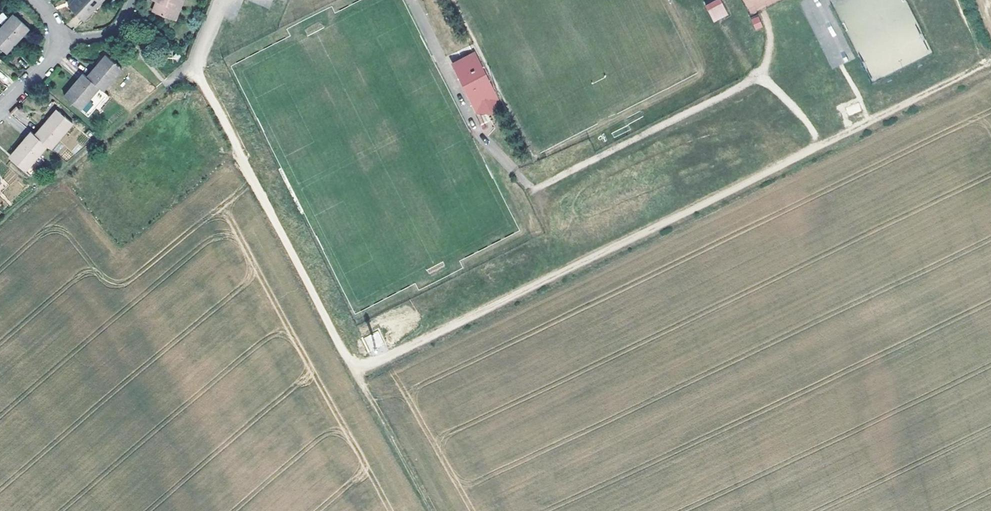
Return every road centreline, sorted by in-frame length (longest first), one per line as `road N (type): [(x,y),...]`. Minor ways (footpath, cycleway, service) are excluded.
road 1 (track): [(355,373),(977,66)]
road 2 (track): [(360,382),(192,64)]

